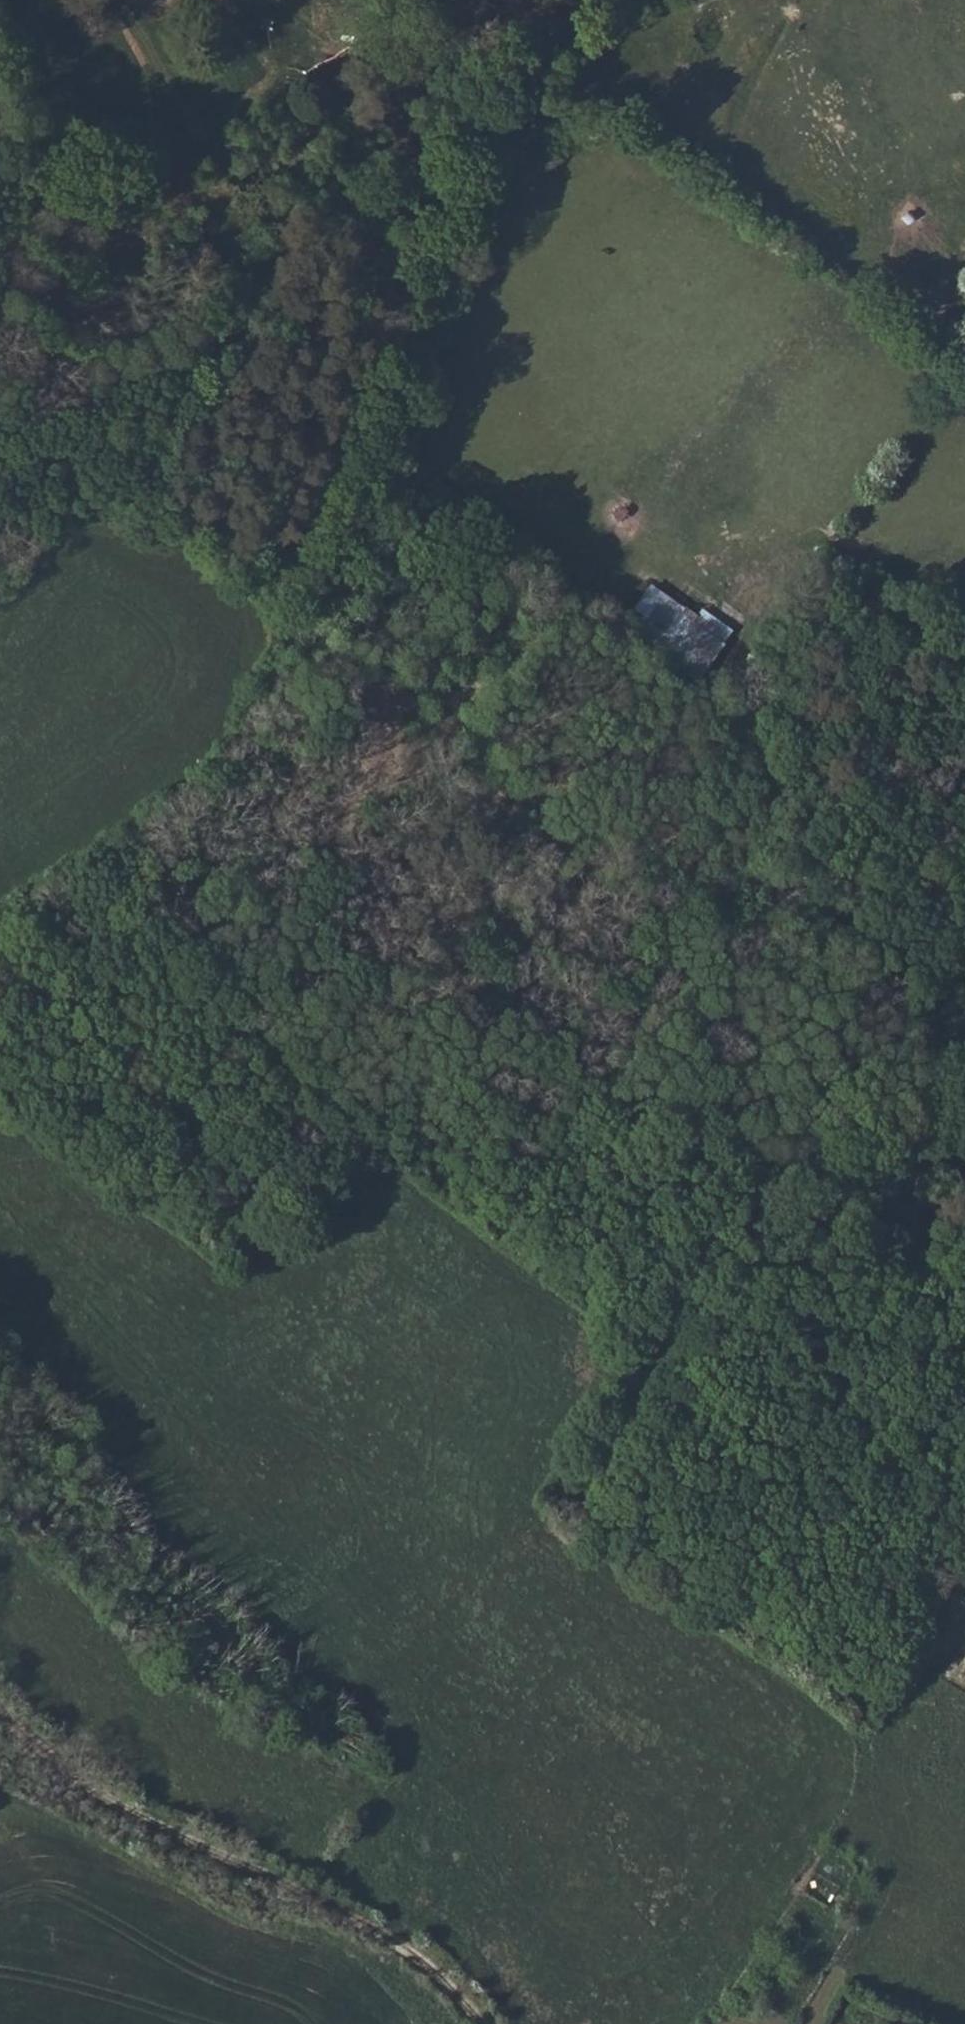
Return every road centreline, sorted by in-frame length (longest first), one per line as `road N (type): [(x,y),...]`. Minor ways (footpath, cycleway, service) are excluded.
road 1 (track): [(0,944),(188,806),(248,726),(369,486),(457,215)]
road 2 (track): [(0,1717),(81,1783),(396,1939),(481,2023)]

